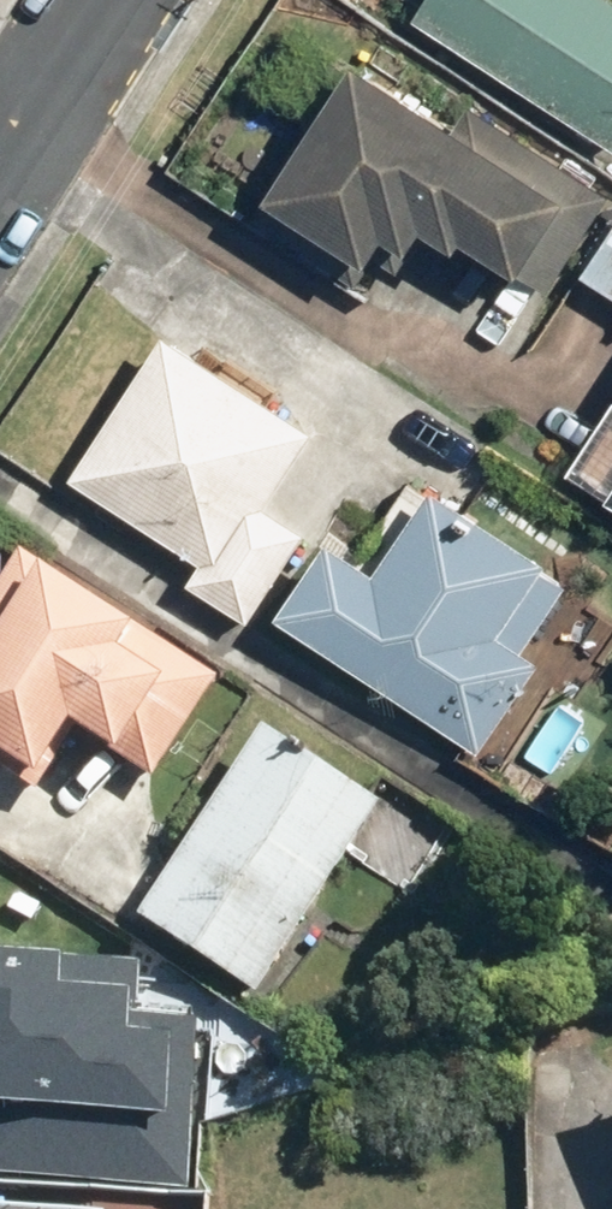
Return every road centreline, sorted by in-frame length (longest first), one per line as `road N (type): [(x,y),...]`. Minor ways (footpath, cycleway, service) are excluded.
road 1 (residential): [(0,156),(105,0)]

